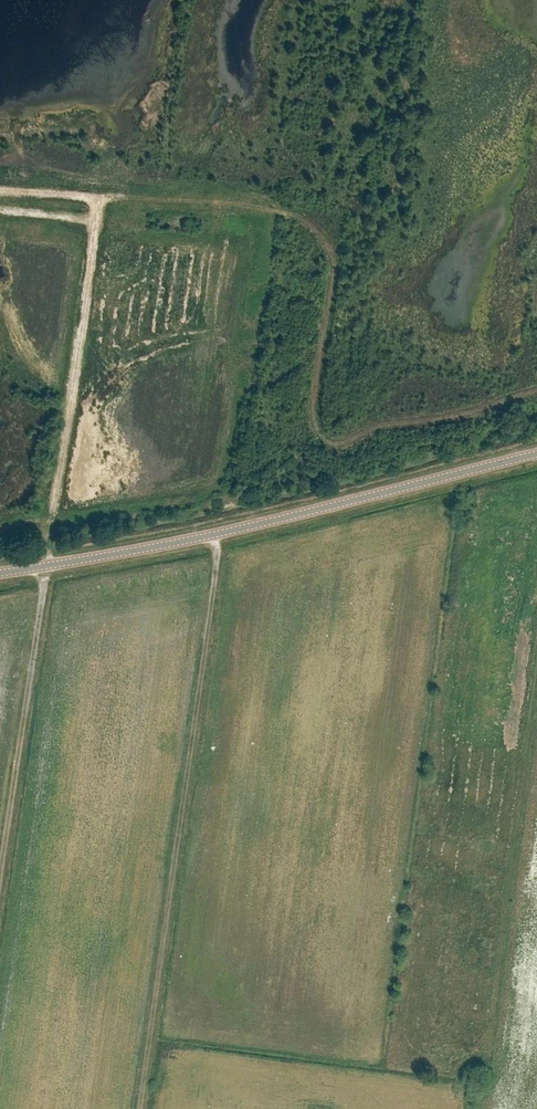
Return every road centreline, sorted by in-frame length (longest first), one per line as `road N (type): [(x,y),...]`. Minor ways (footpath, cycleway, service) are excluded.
road 1 (unclassified): [(536,453),(270,522),(0,572)]
road 2 (track): [(100,195),(46,565)]
road 3 (track): [(132,197),(0,191)]

